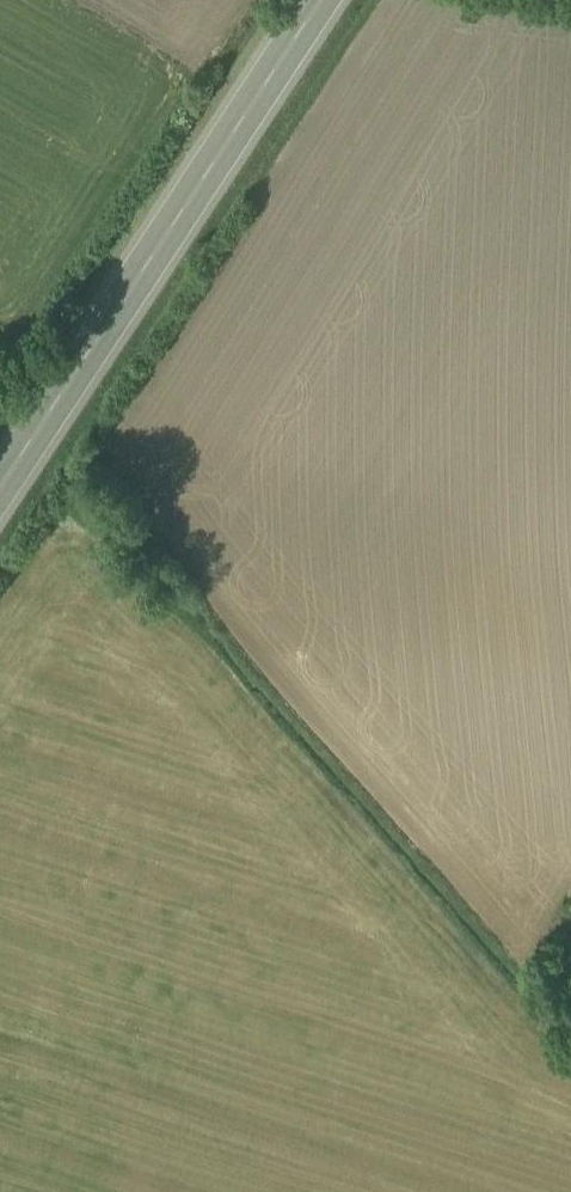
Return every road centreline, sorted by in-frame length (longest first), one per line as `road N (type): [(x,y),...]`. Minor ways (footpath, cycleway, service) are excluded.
road 1 (secondary): [(323,0),(0,492)]

